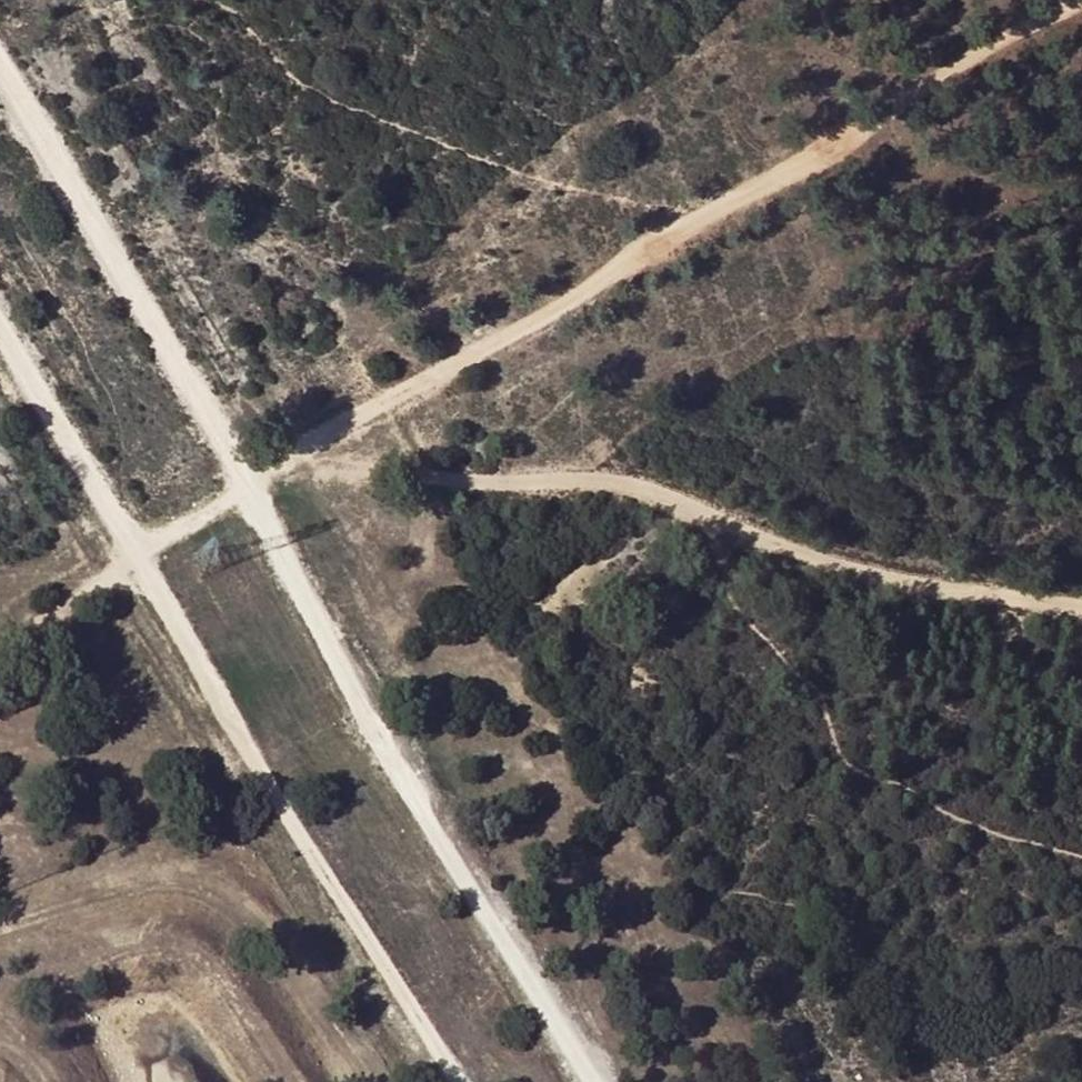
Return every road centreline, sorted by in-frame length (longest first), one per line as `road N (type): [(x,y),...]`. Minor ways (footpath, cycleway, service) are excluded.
road 1 (track): [(0,77),(591,1081)]
road 2 (track): [(1081,11),(714,208),(138,557)]
road 3 (track): [(1081,597),(758,542),(616,479),(425,467),(315,449)]
road 4 (track): [(138,557),(458,1081)]
road 5 (track): [(370,1081),(322,1006),(239,912),(211,893),(180,886),(126,891),(0,931)]
road 6 (track): [(0,324),(138,557)]
road 7 (track): [(138,557),(0,639)]

